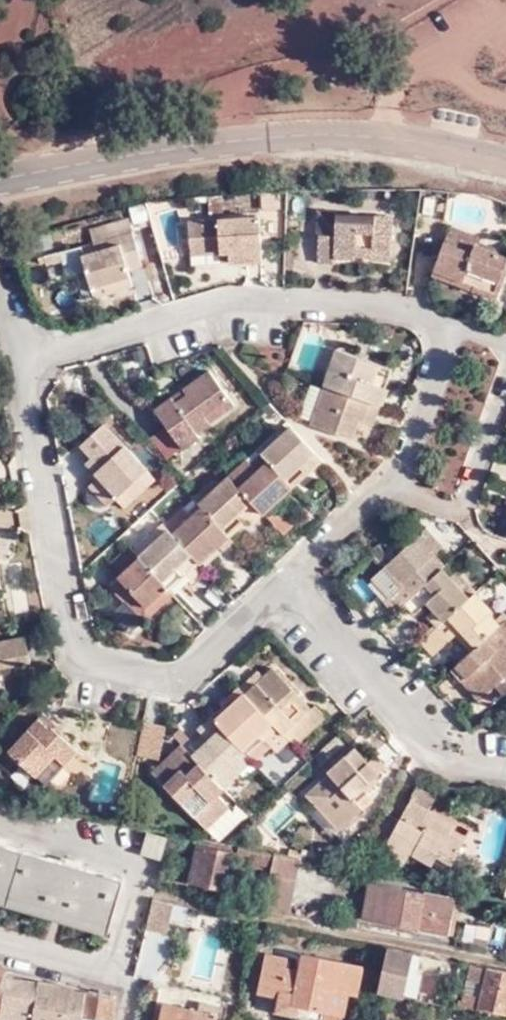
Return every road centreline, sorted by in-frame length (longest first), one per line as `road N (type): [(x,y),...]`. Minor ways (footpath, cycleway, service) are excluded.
road 1 (tertiary): [(0,175),(272,136),(384,135),(505,160)]
road 2 (track): [(29,0),(16,172)]
road 3 (unclassified): [(0,954),(126,990),(122,1019)]

